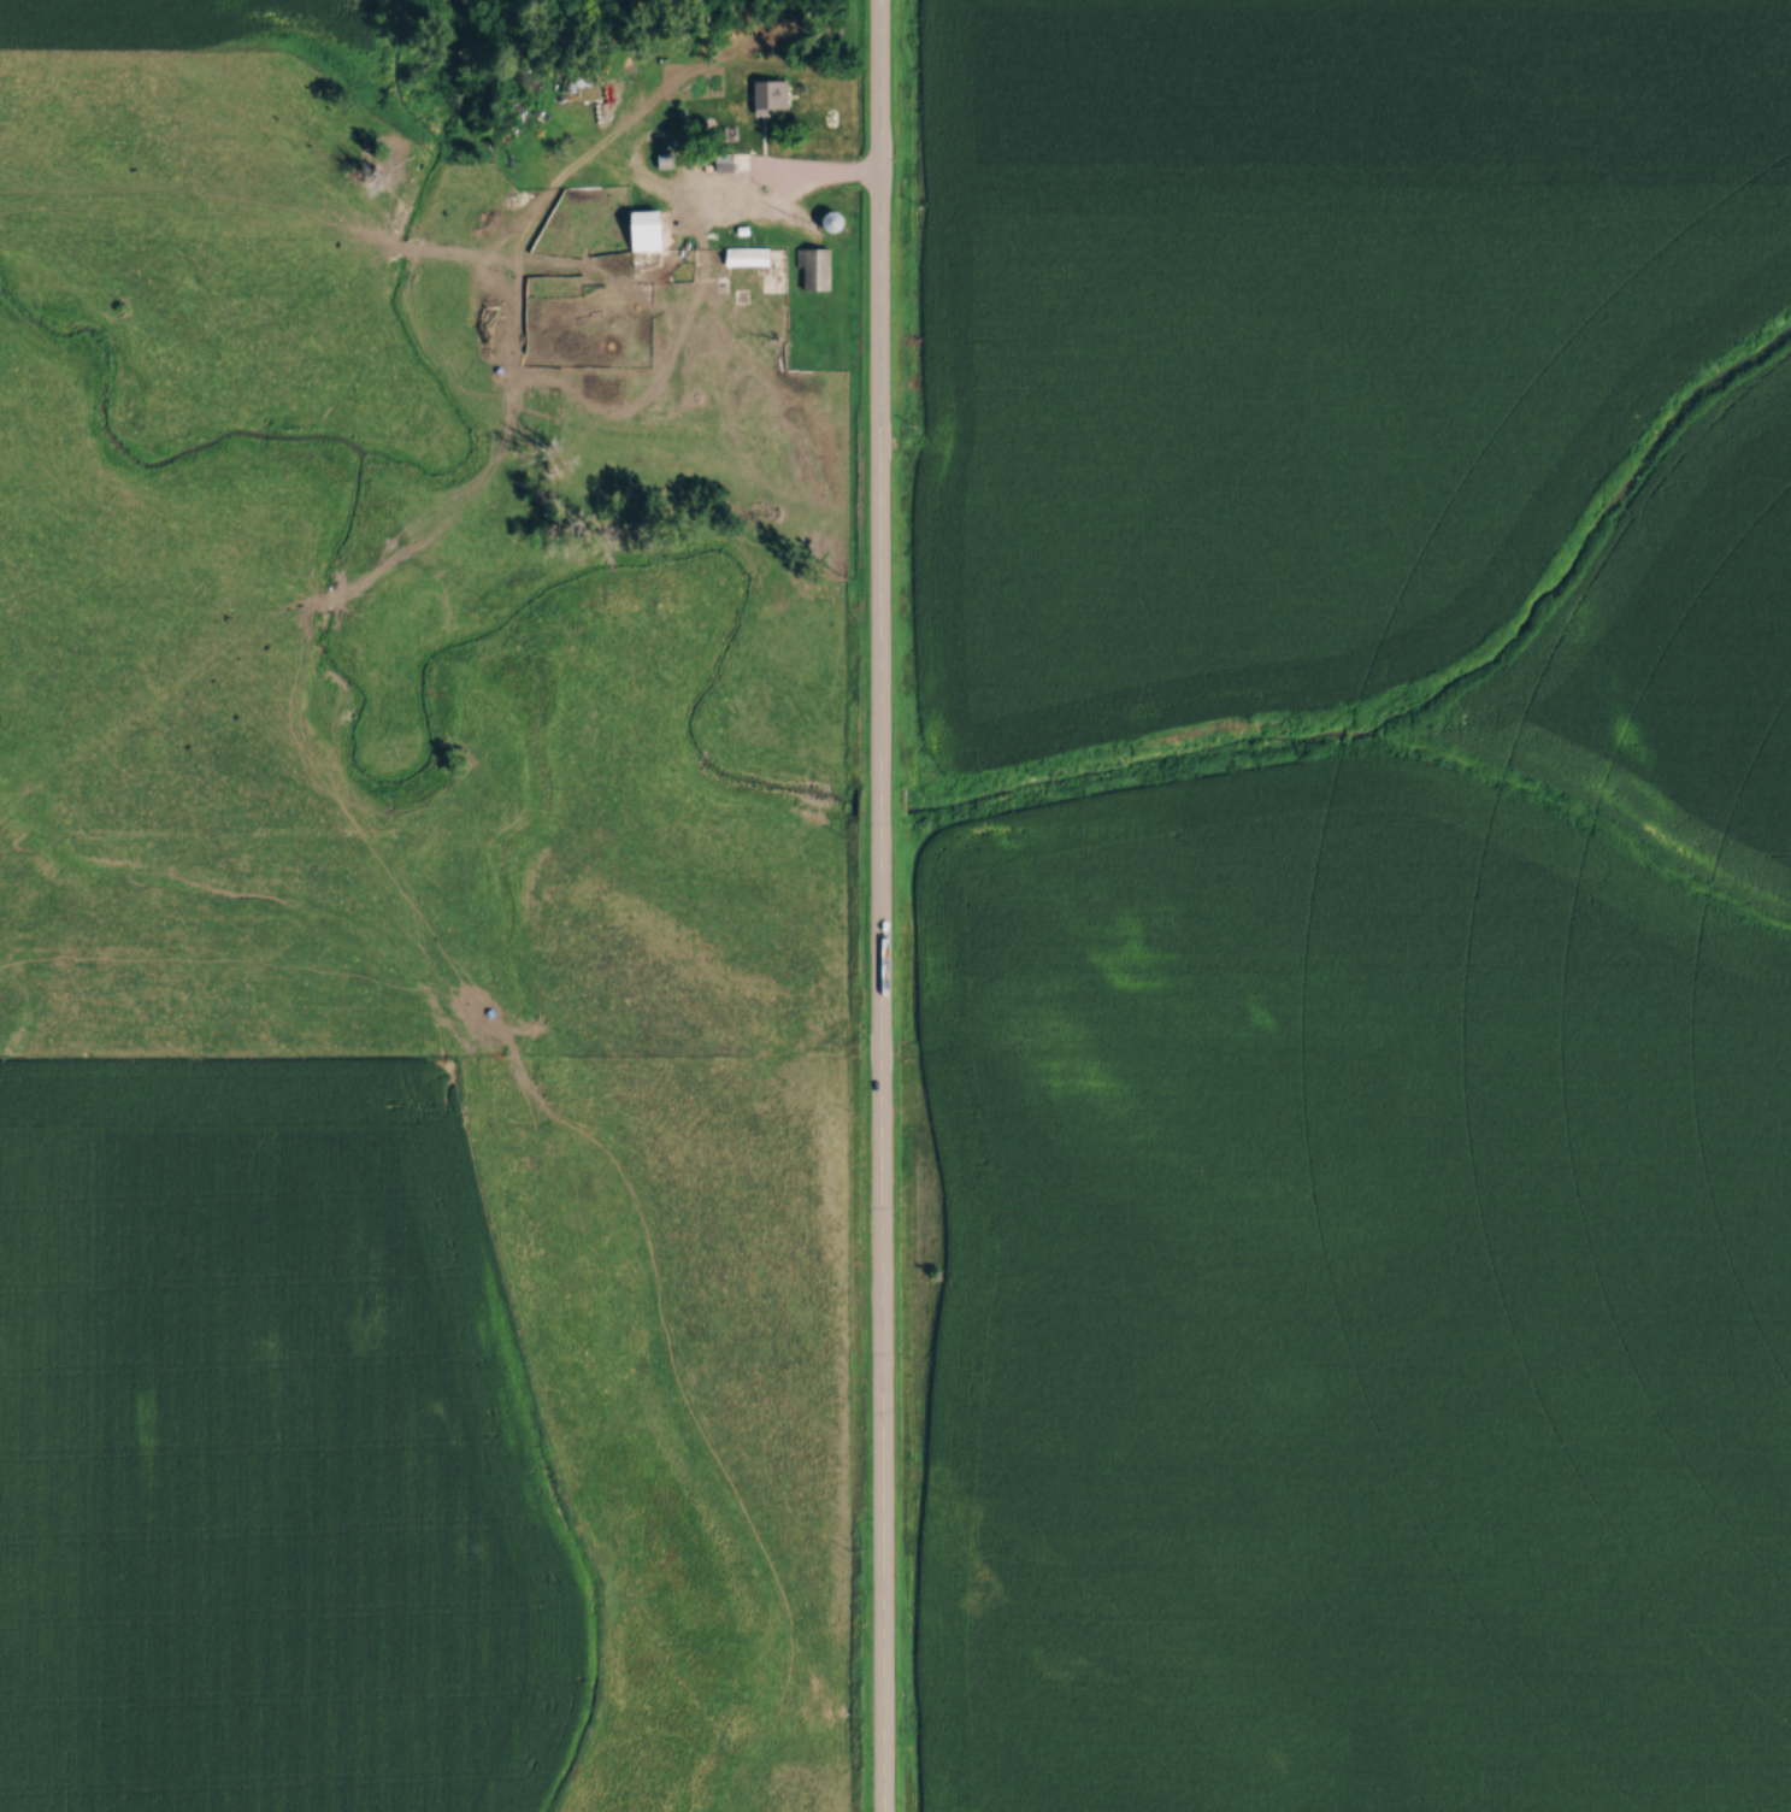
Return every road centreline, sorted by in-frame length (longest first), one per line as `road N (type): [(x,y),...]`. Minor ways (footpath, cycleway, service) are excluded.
road 1 (tertiary): [(884,1811),(884,0)]

